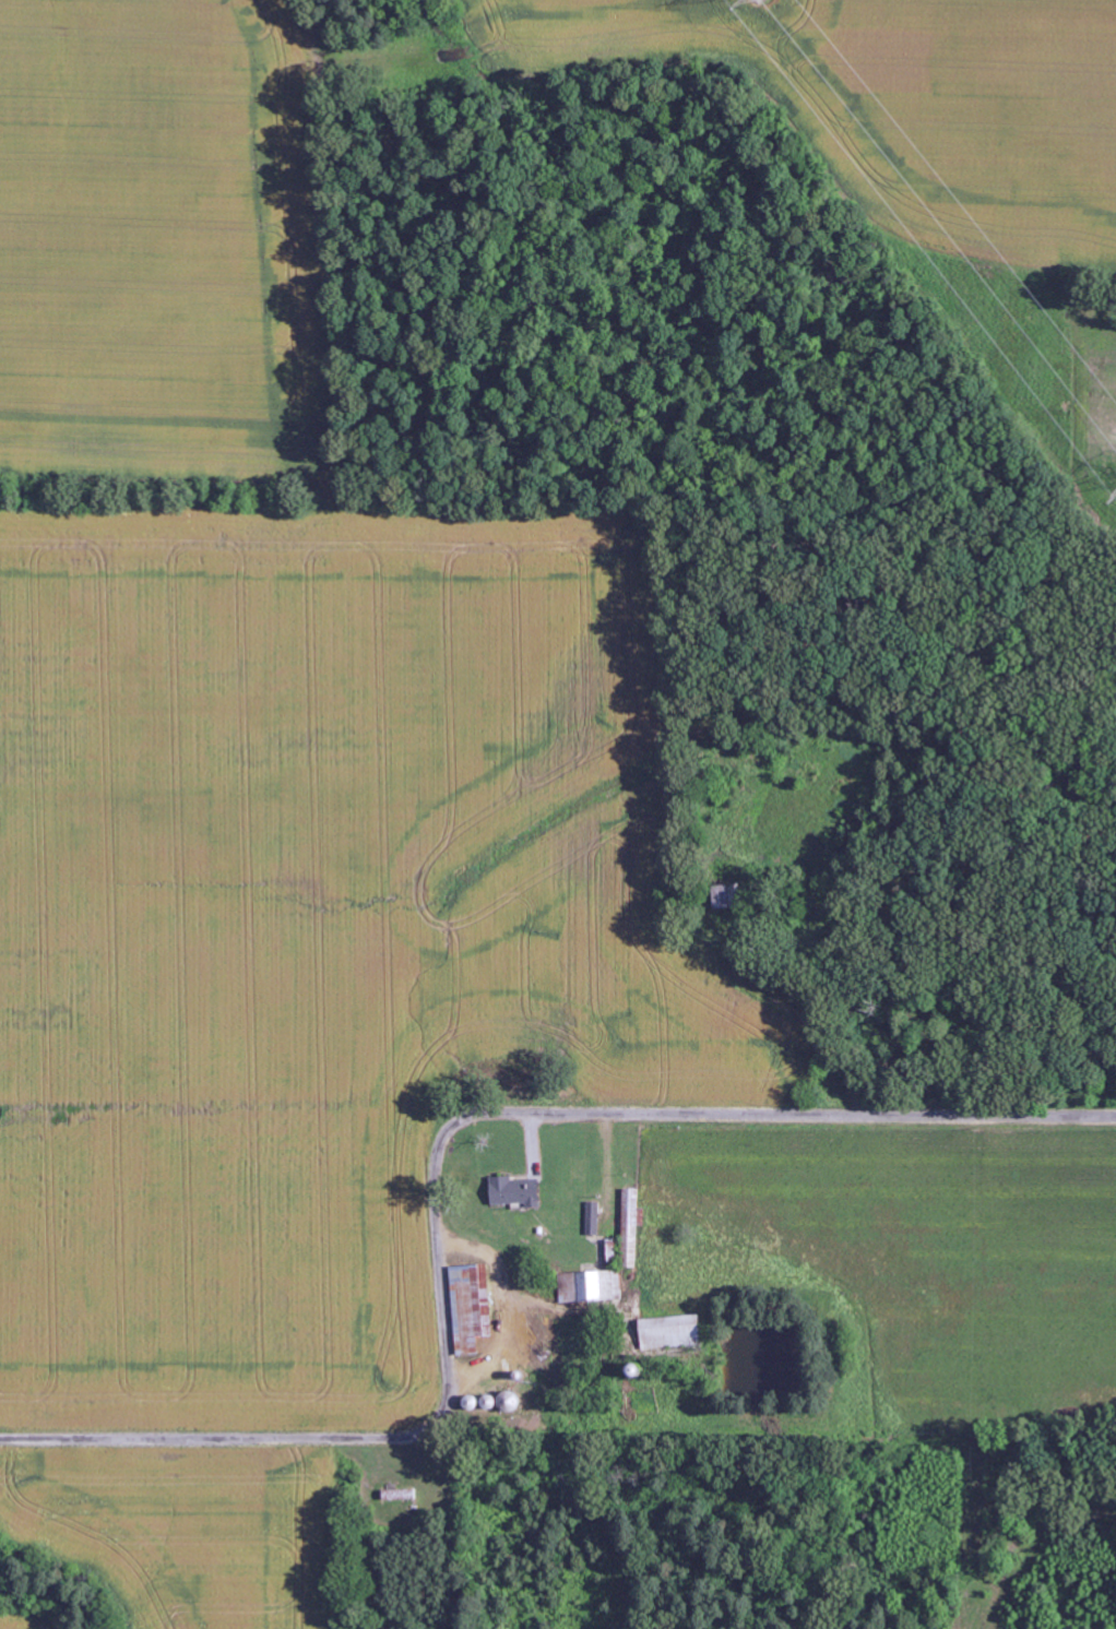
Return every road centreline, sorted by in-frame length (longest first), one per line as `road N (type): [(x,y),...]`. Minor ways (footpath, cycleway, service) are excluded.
road 1 (residential): [(0,1438),(407,1437),(431,1427),(448,1392),(434,1173),(447,1131),(468,1116),(1115,1117)]

